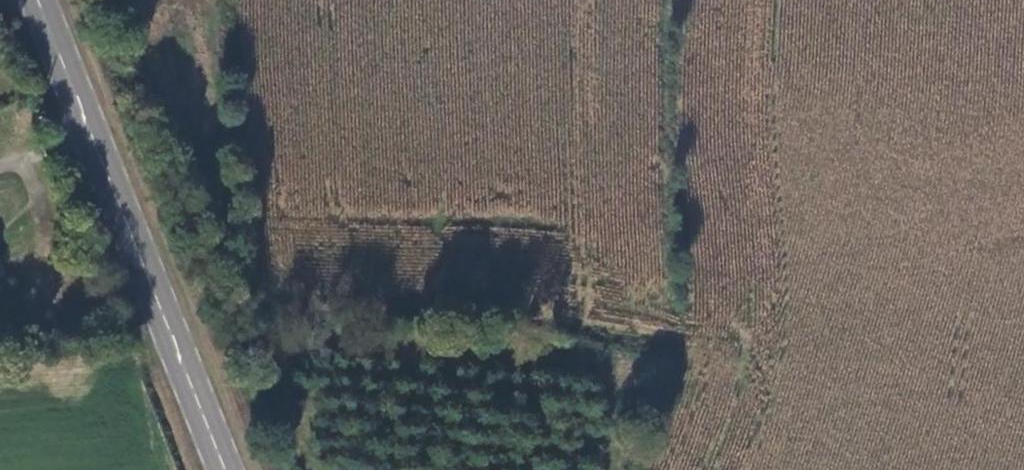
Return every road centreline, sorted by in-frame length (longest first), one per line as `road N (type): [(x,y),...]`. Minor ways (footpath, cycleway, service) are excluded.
road 1 (secondary): [(38,0),(225,469)]

